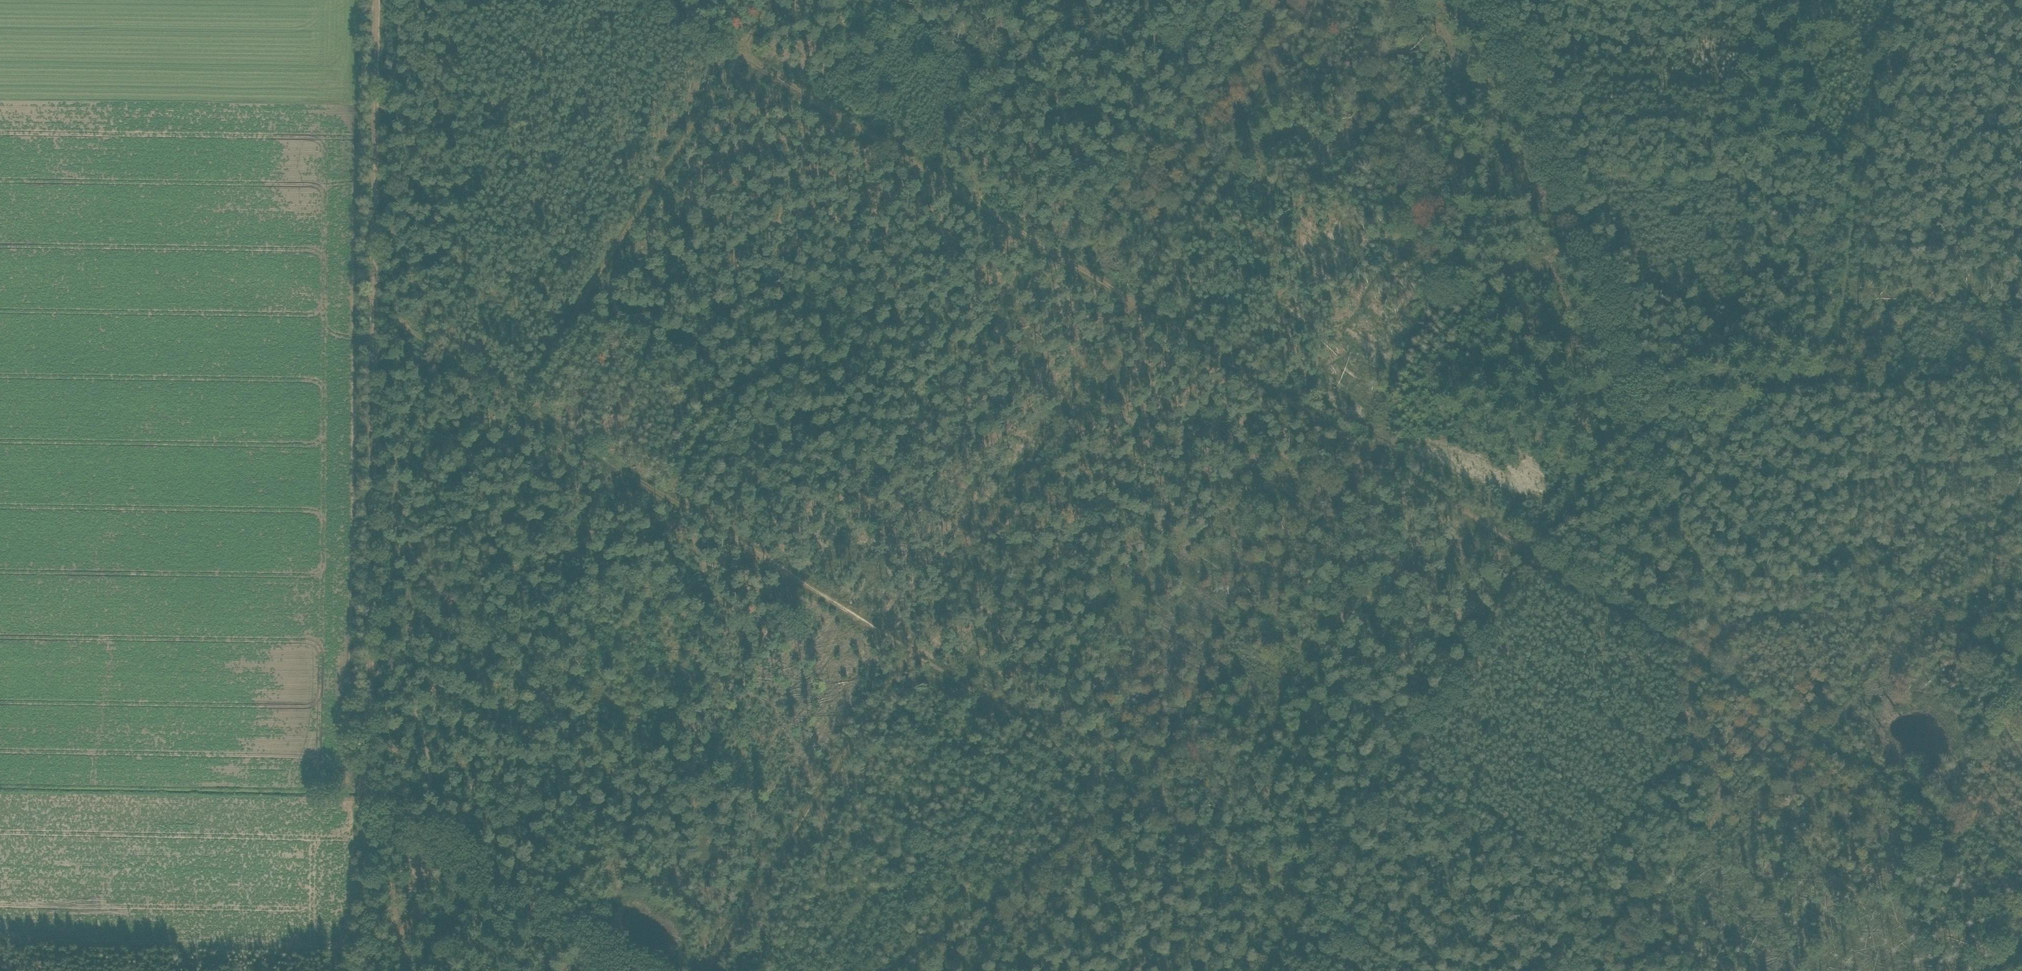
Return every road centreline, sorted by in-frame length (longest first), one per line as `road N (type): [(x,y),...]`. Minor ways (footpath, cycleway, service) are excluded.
road 1 (track): [(367,970),(375,0)]
road 2 (track): [(905,647),(1311,898),(1534,556)]
road 3 (track): [(1534,556),(1644,388),(1835,377),(1828,527),(1849,556),(1935,596),(2021,662)]
road 4 (track): [(2021,866),(1534,556)]
road 5 (track): [(1127,296),(740,52),(773,0)]
road 6 (track): [(1534,556),(1127,296)]
road 7 (track): [(397,324),(770,563)]
road 8 (track): [(905,647),(1127,296)]
road 9 (track): [(1644,388),(1504,0)]
road 10 (track): [(1885,0),(1835,377)]
road 11 (track): [(905,647),(707,970)]
road 12 (track): [(770,563),(905,647)]

